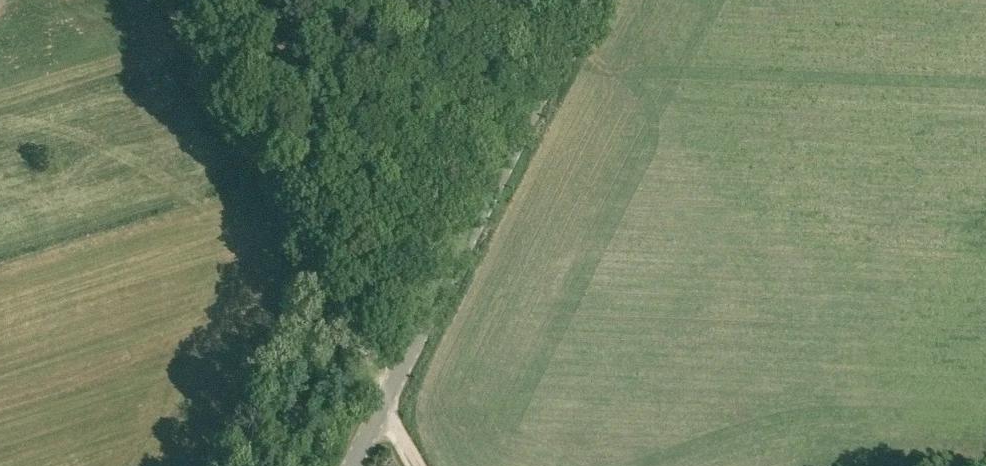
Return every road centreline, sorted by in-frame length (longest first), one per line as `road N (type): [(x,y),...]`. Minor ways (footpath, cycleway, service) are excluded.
road 1 (tertiary): [(352,465),(587,0)]
road 2 (track): [(383,406),(366,345),(170,0)]

